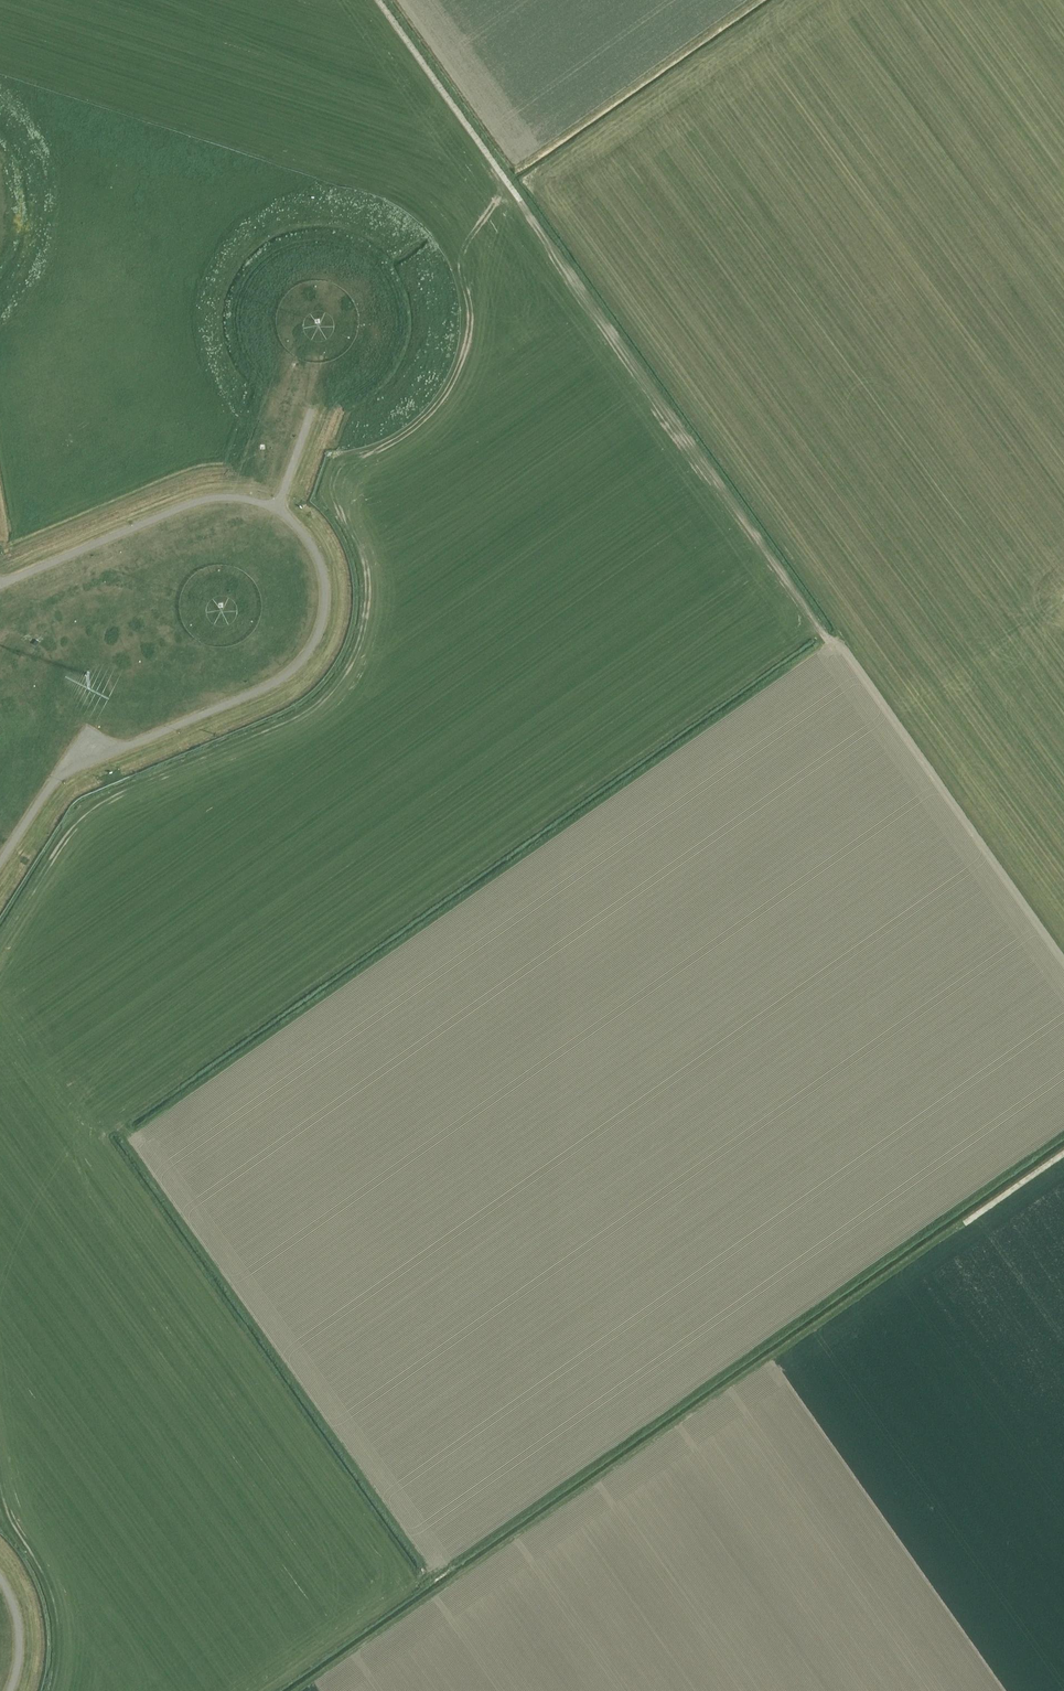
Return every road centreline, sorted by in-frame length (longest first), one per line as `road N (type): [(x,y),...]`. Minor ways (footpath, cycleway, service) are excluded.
road 1 (track): [(376,0),(818,621)]

